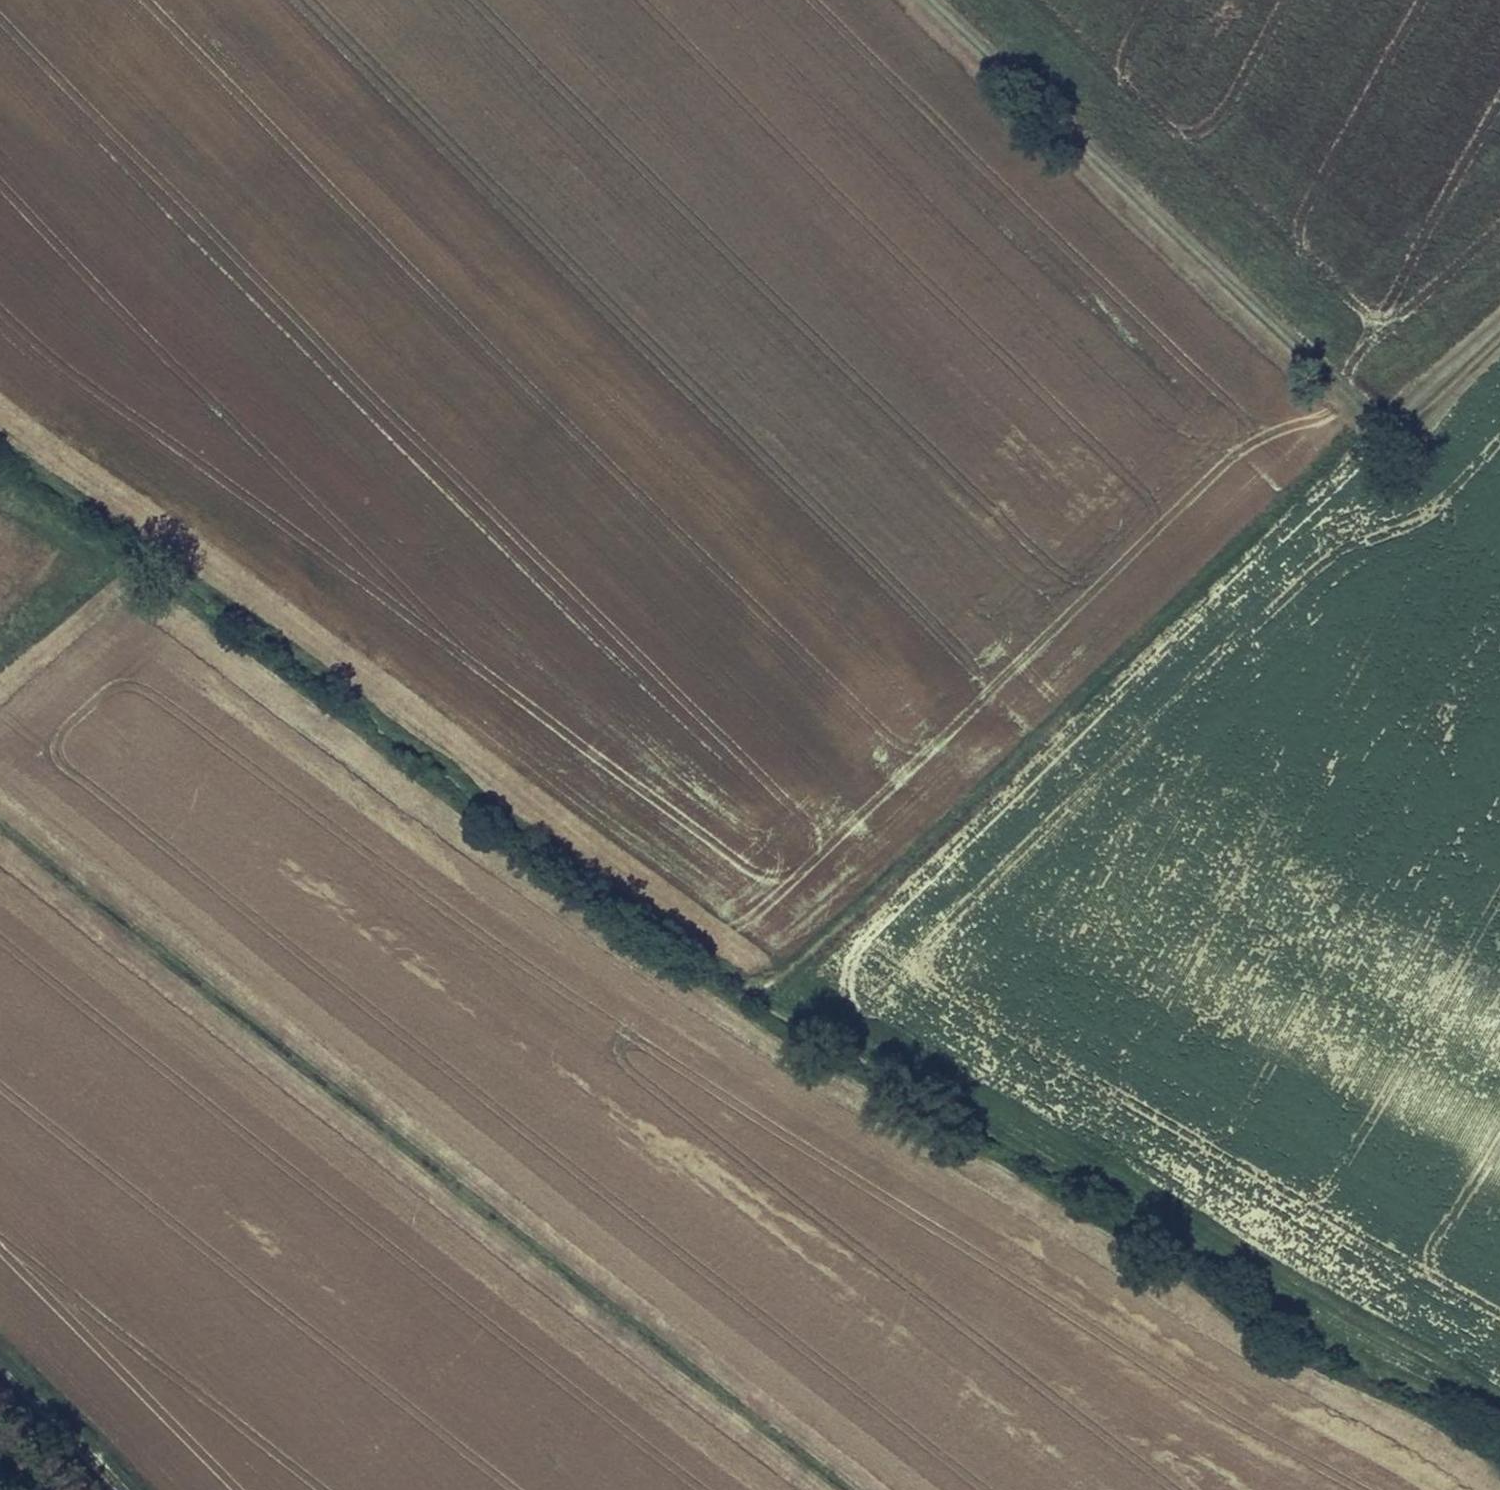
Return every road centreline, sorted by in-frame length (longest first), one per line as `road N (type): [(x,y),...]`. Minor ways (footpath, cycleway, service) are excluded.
road 1 (track): [(927,0),(1387,442),(1499,339)]
road 2 (track): [(109,1489),(0,1373)]

